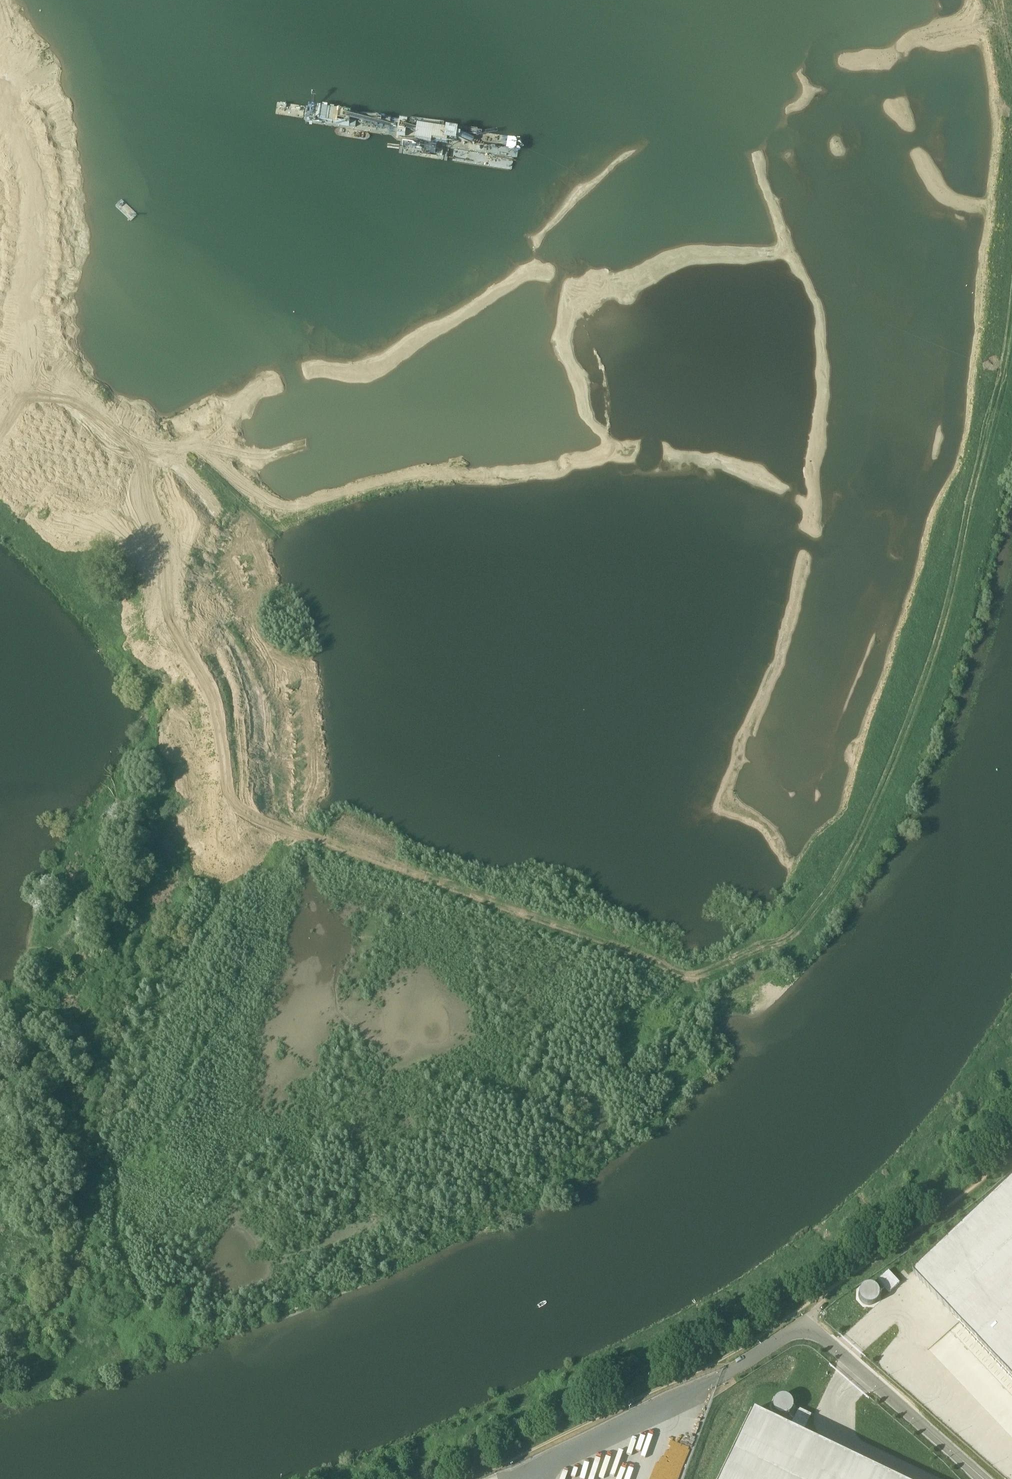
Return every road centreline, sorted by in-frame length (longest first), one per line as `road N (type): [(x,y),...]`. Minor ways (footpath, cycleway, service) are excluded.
road 1 (track): [(1011,1150),(957,1199),(735,1351),(461,1478)]
road 2 (unclassified): [(719,1379),(795,1331),(815,1331),(983,1478)]
road 3 (track): [(0,472),(77,480),(291,410)]

